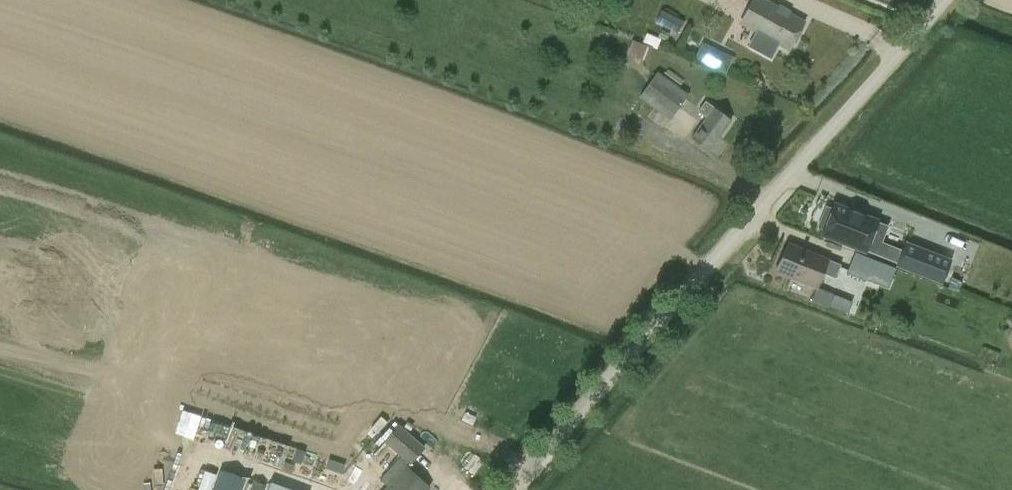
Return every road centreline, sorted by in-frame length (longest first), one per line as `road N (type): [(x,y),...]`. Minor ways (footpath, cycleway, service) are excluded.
road 1 (unclassified): [(517,489),(952,0)]

